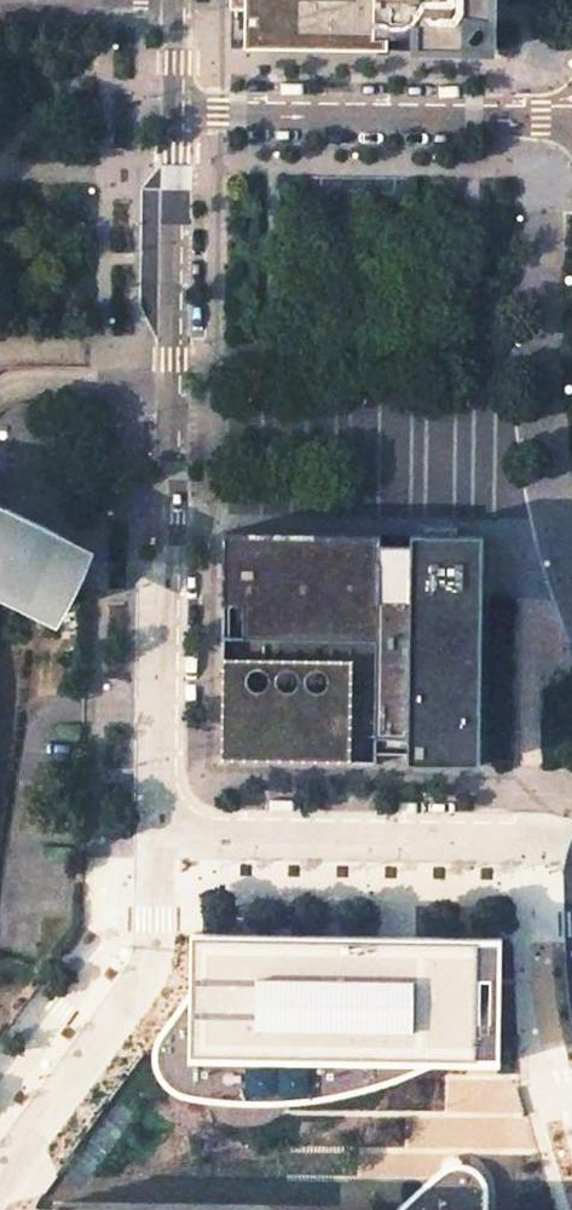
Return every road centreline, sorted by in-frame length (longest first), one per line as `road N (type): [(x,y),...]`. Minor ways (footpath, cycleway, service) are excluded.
road 1 (residential): [(173,112),(166,788),(152,833)]
road 2 (unclassified): [(152,833),(490,837),(571,848)]
road 3 (residential): [(571,118),(173,112)]
road 4 (unclassified): [(0,1107),(118,943),(152,833)]

